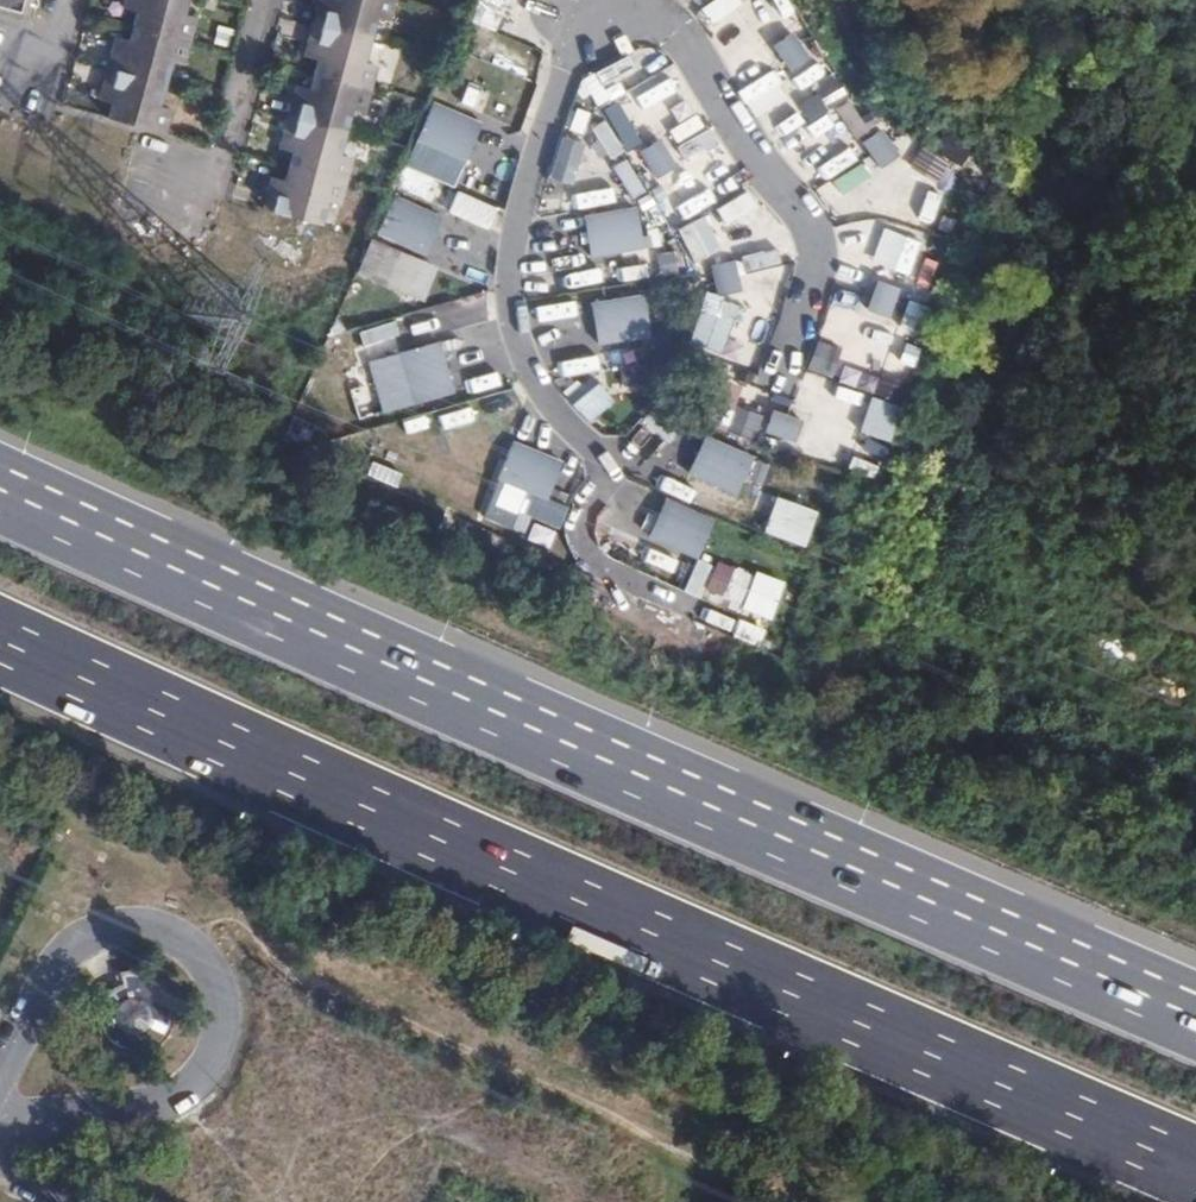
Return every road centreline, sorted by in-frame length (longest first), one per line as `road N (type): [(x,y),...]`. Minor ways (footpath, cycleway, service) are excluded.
road 1 (motorway): [(1195,1018),(0,490)]
road 2 (motorway): [(0,652),(545,899),(1195,1174)]
road 3 (residential): [(586,539),(620,474),(548,402),(510,321),(518,241),(593,0)]
road 4 (residential): [(612,0),(676,39),(825,246),(772,404)]
road 5 (residential): [(220,994),(209,967),(167,933),(128,928),(82,940),(58,961),(0,1087)]
road 6 (residential): [(0,1131),(51,1112),(153,1103),(189,1086),(218,1035),(220,994)]
road 7 (residential): [(271,0),(213,192)]

